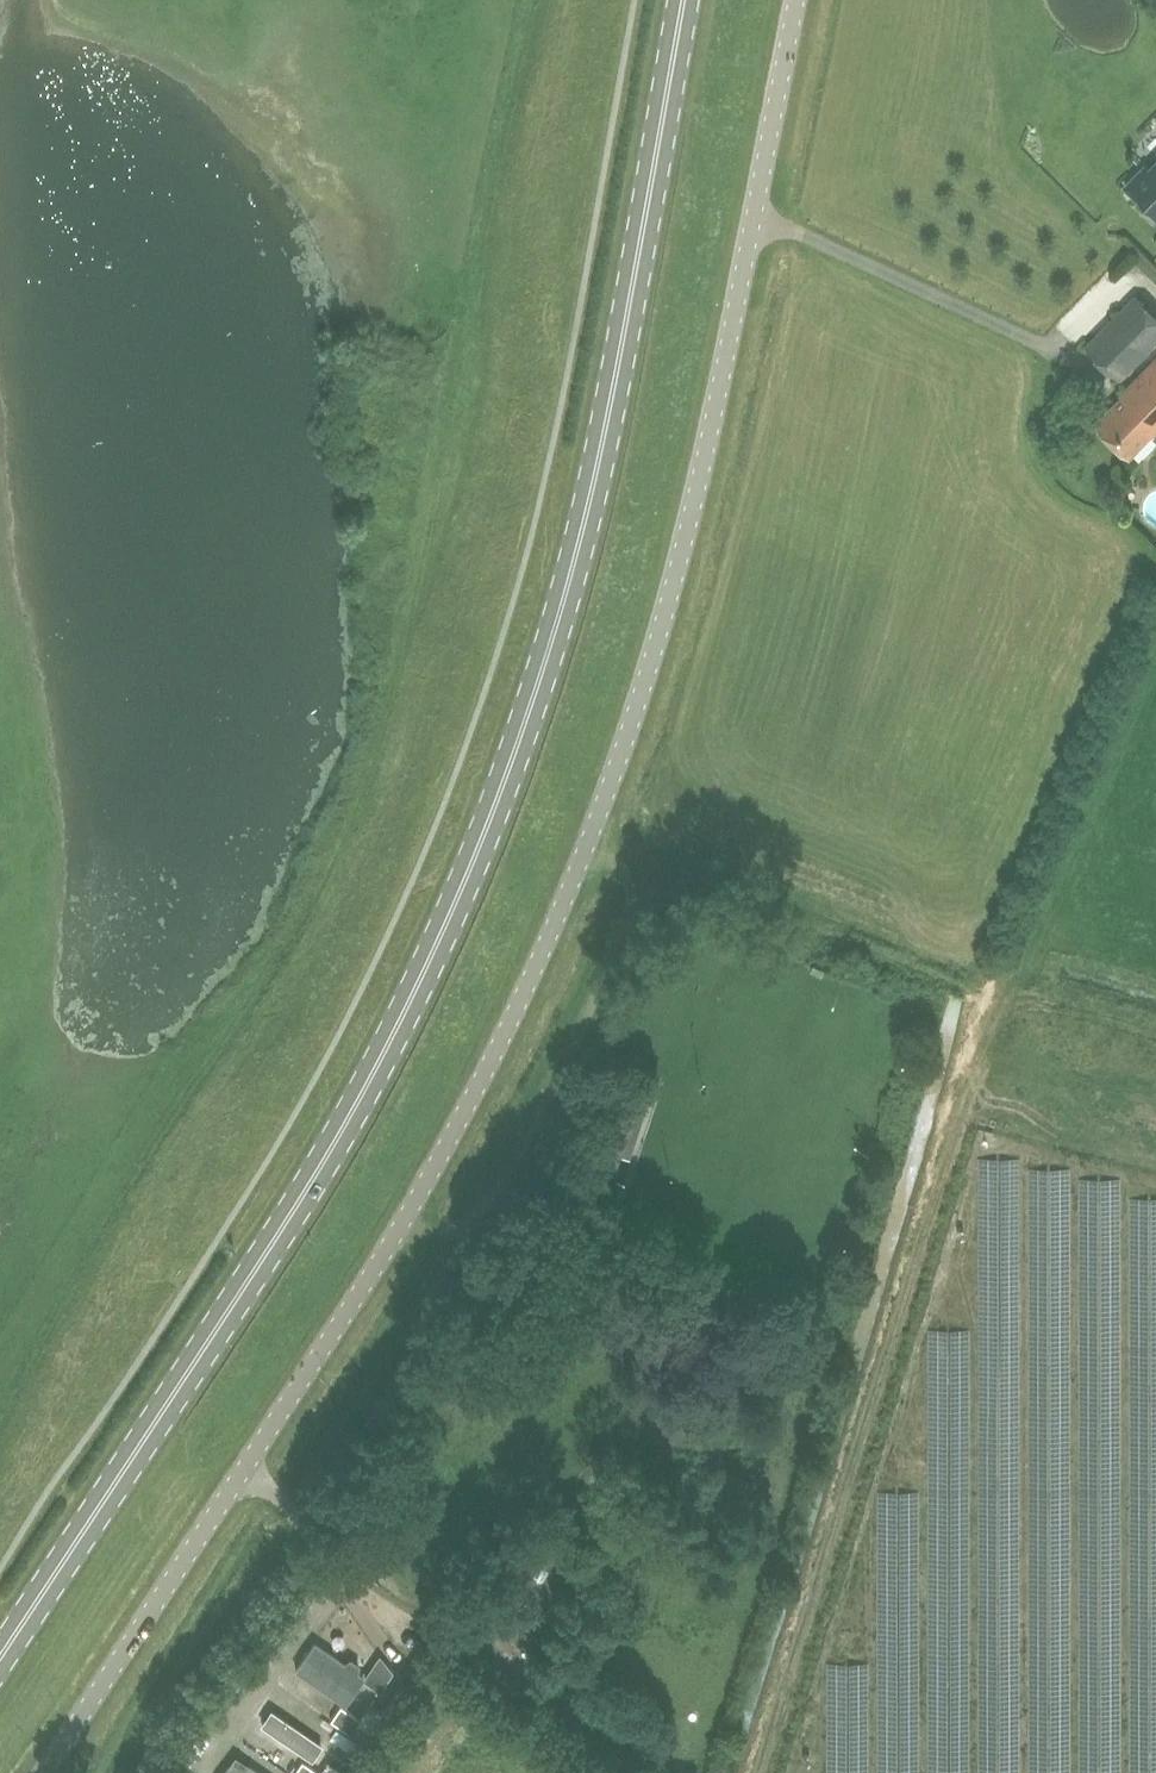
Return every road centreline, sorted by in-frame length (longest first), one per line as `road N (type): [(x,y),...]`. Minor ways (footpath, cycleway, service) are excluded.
road 1 (unclassified): [(42,1772),(395,1235),(549,938),(690,559),(796,0)]
road 2 (primary): [(0,1655),(318,1169),(433,947),(499,795),(583,550),(681,0)]

